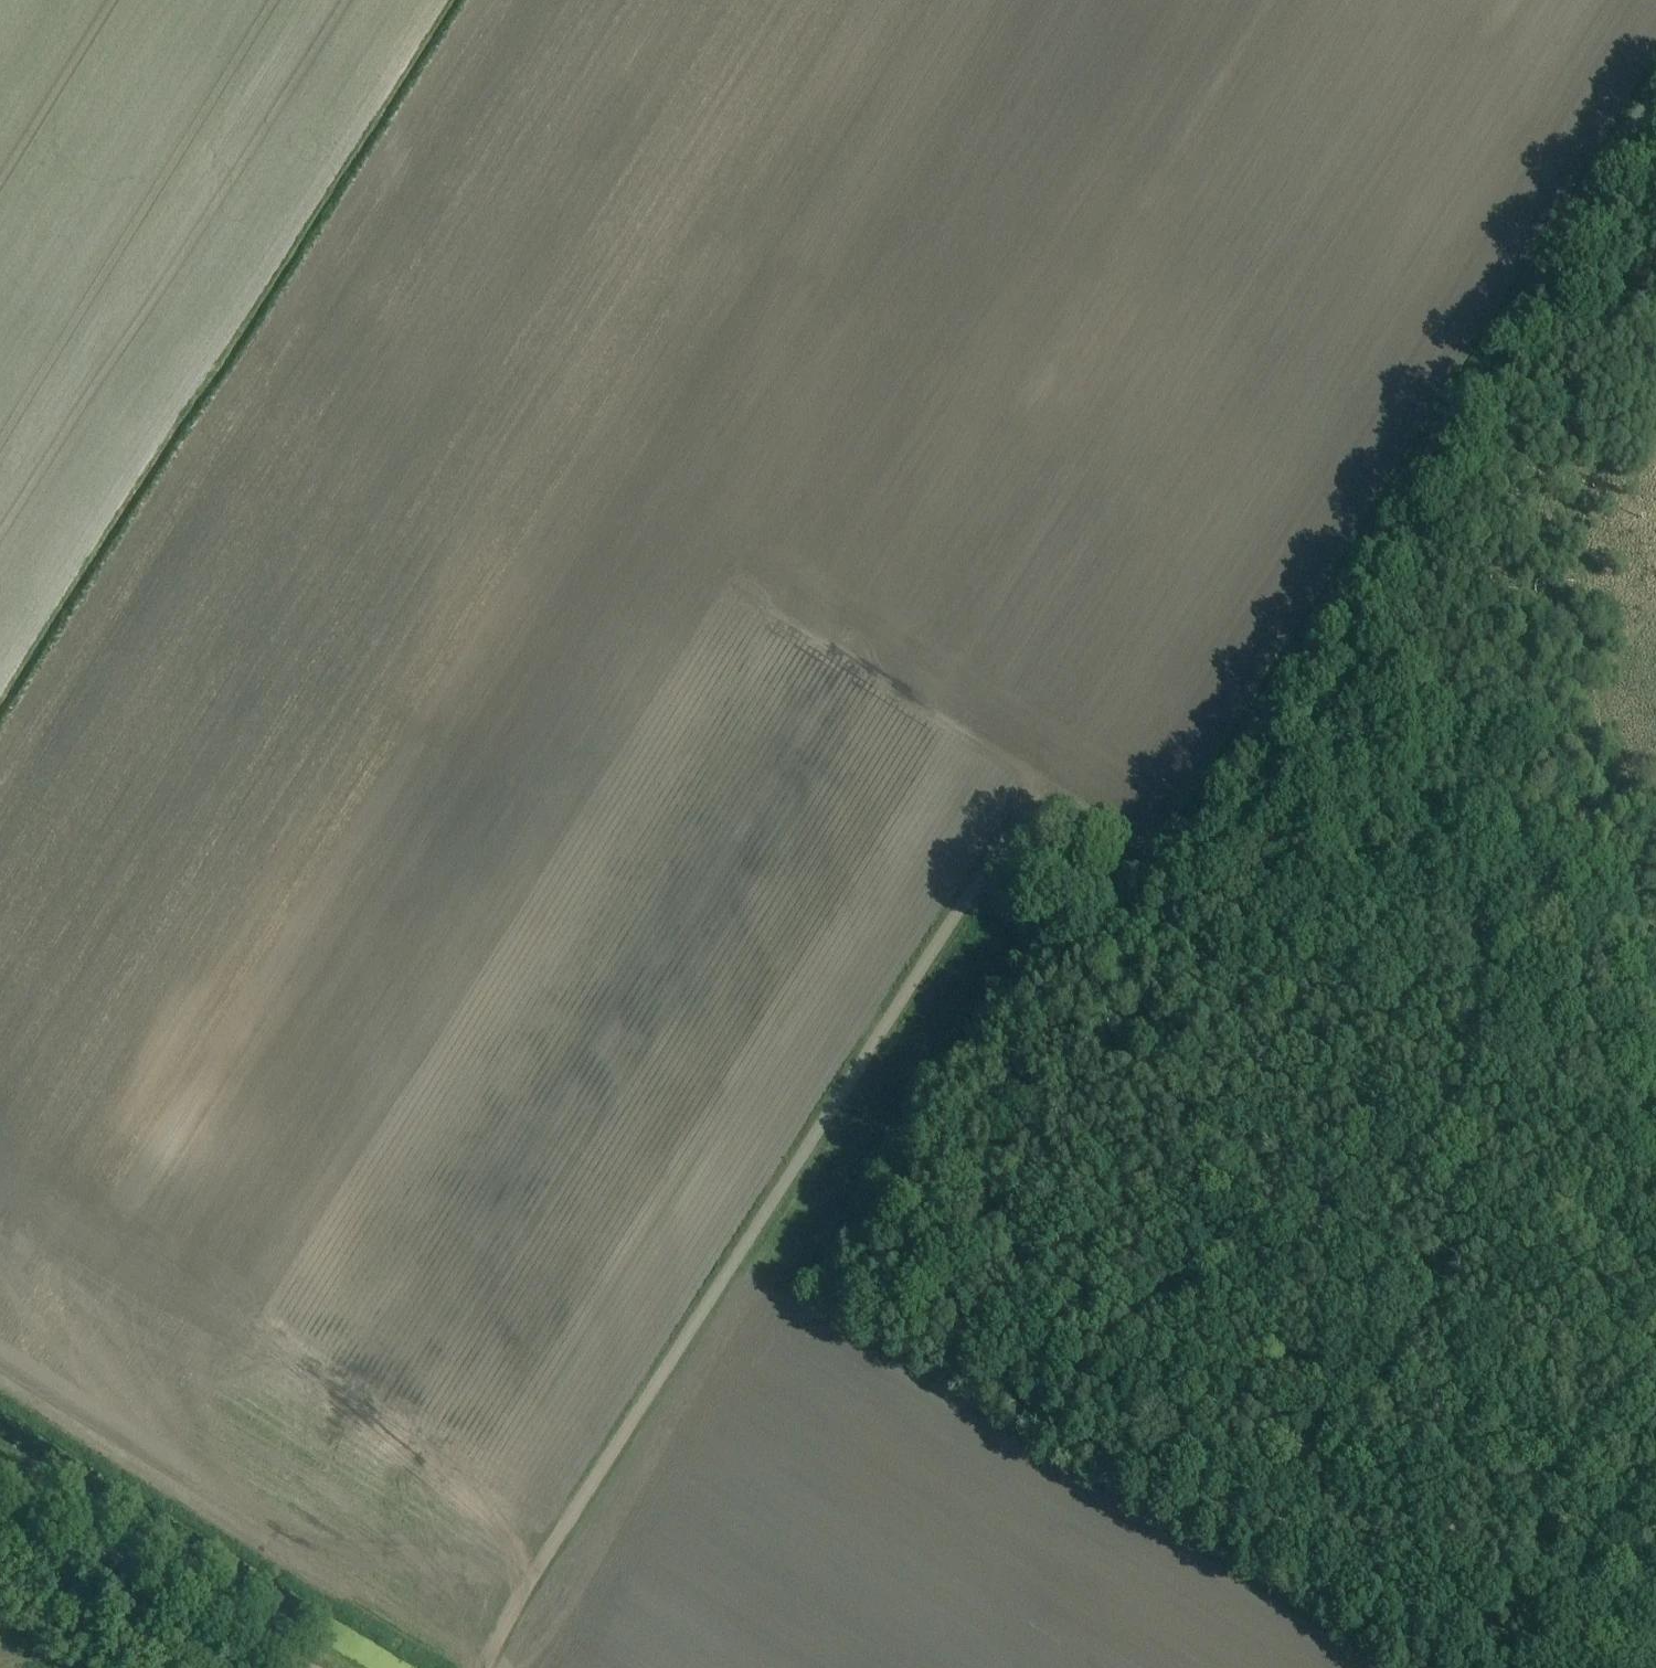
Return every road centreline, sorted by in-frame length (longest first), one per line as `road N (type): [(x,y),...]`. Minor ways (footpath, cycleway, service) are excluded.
road 1 (unclassified): [(1130,876),(1095,881),(1002,869),(977,884),(546,1553),(482,1667)]
road 2 (unclassified): [(299,1667),(0,1481)]

